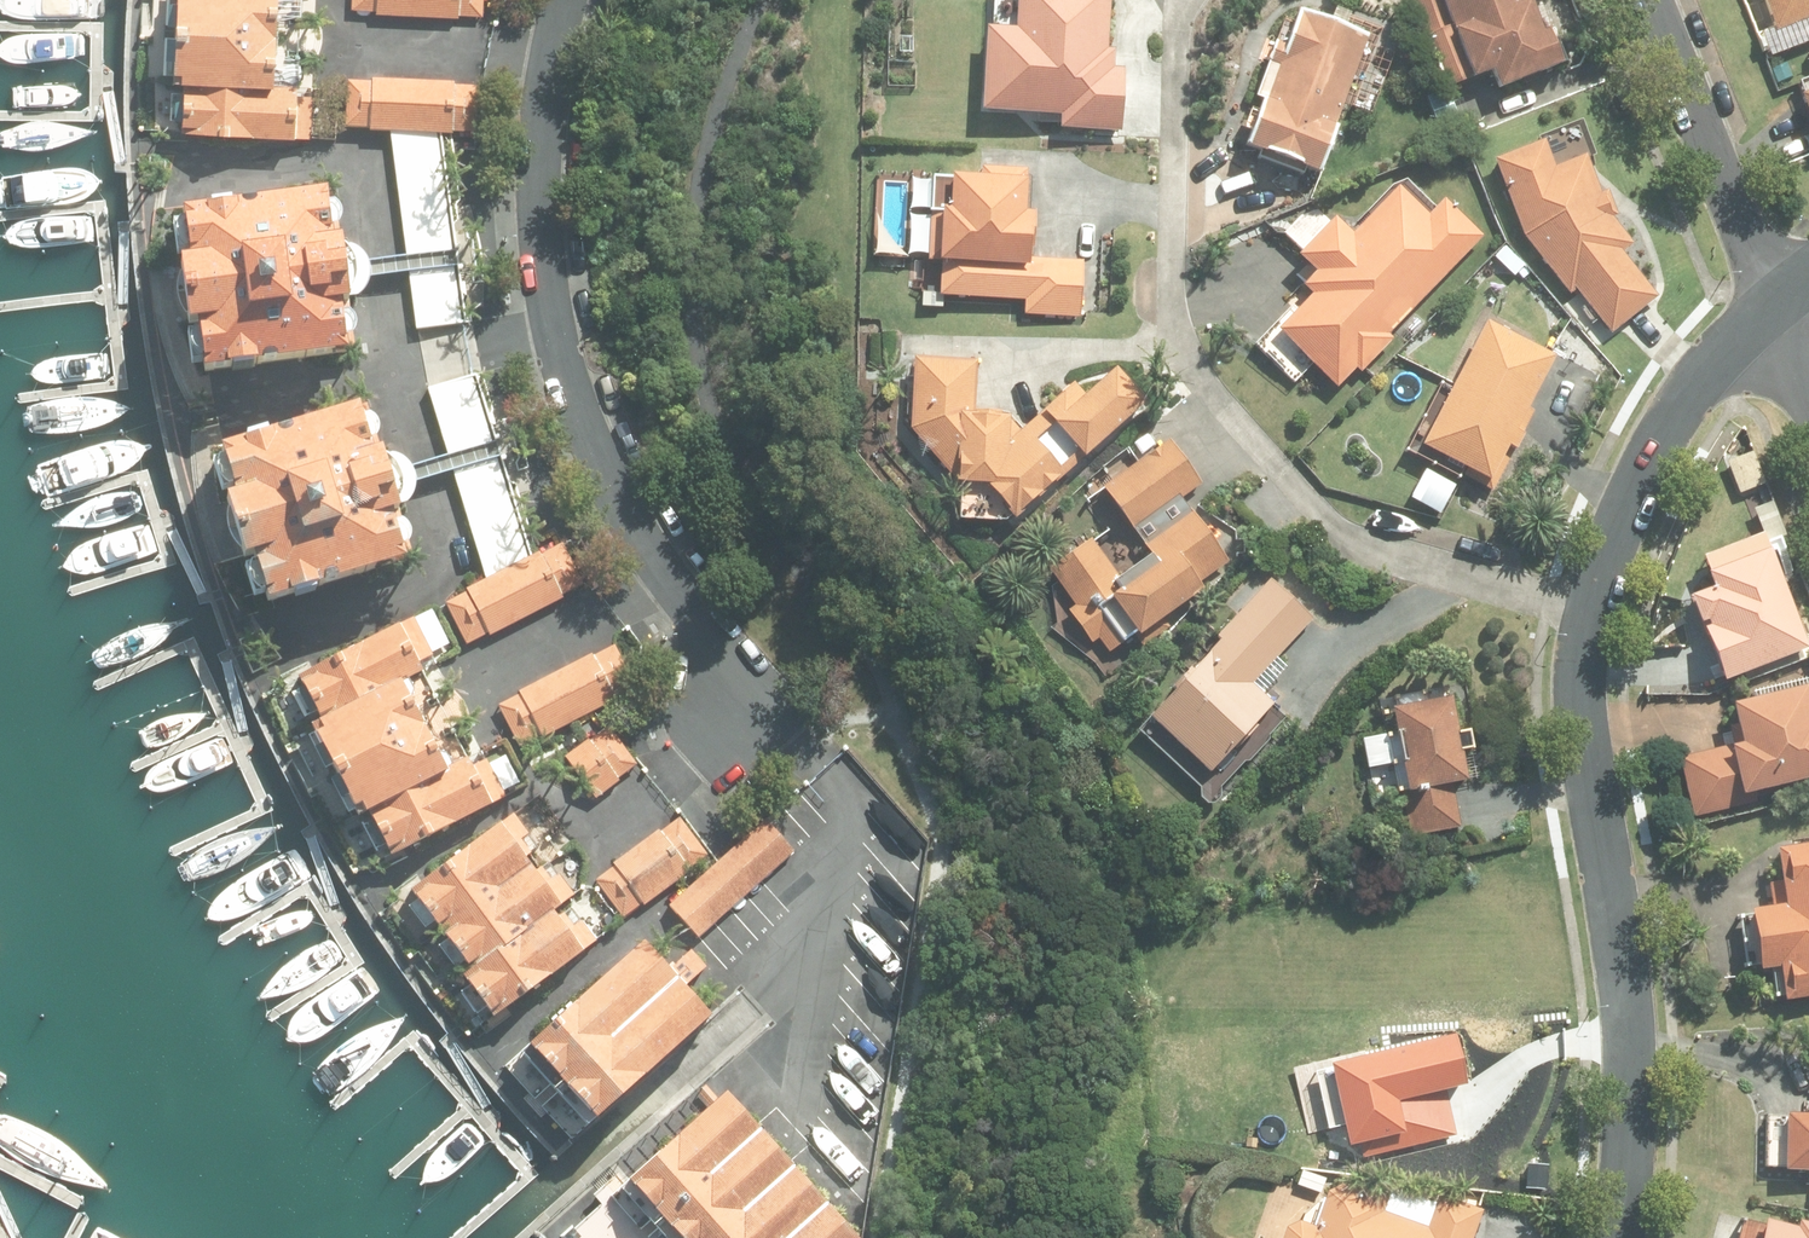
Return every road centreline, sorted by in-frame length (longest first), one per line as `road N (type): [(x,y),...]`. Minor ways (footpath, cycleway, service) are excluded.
road 1 (residential): [(1593,602),(1460,576),(1344,534),(1187,354),(1173,301),(1185,0)]
road 2 (residential): [(733,716),(705,634),(615,485),(560,315),(544,226),(545,139),(566,0)]
road 3 (residential): [(1618,1237),(1631,1060),(1579,682),(1593,602)]
road 4 (residential): [(1593,602),(1651,460),(1732,346),(1775,301)]
road 5 (residential): [(1655,0),(1775,301)]

